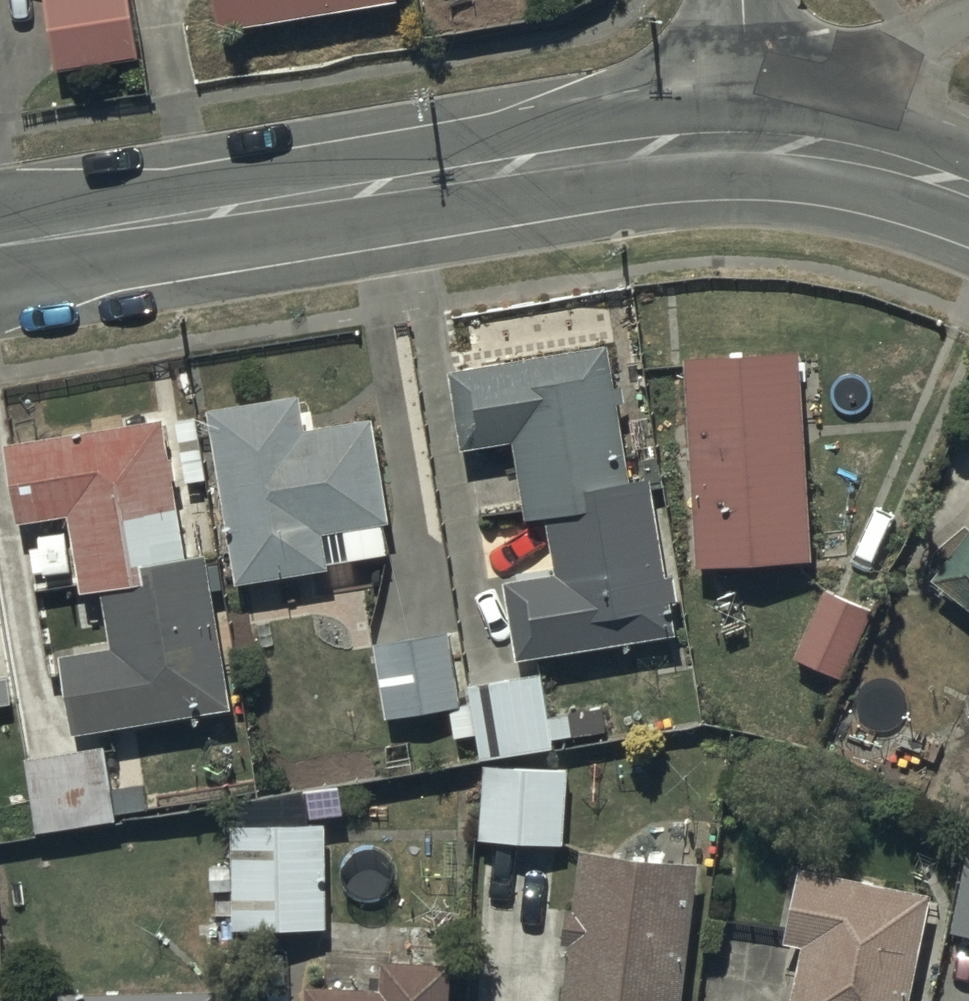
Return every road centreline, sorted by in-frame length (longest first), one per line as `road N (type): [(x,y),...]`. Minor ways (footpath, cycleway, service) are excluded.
road 1 (tertiary): [(0,254),(750,140)]
road 2 (tertiary): [(750,140),(839,150),(968,192)]
road 3 (residential): [(743,0),(750,140)]

